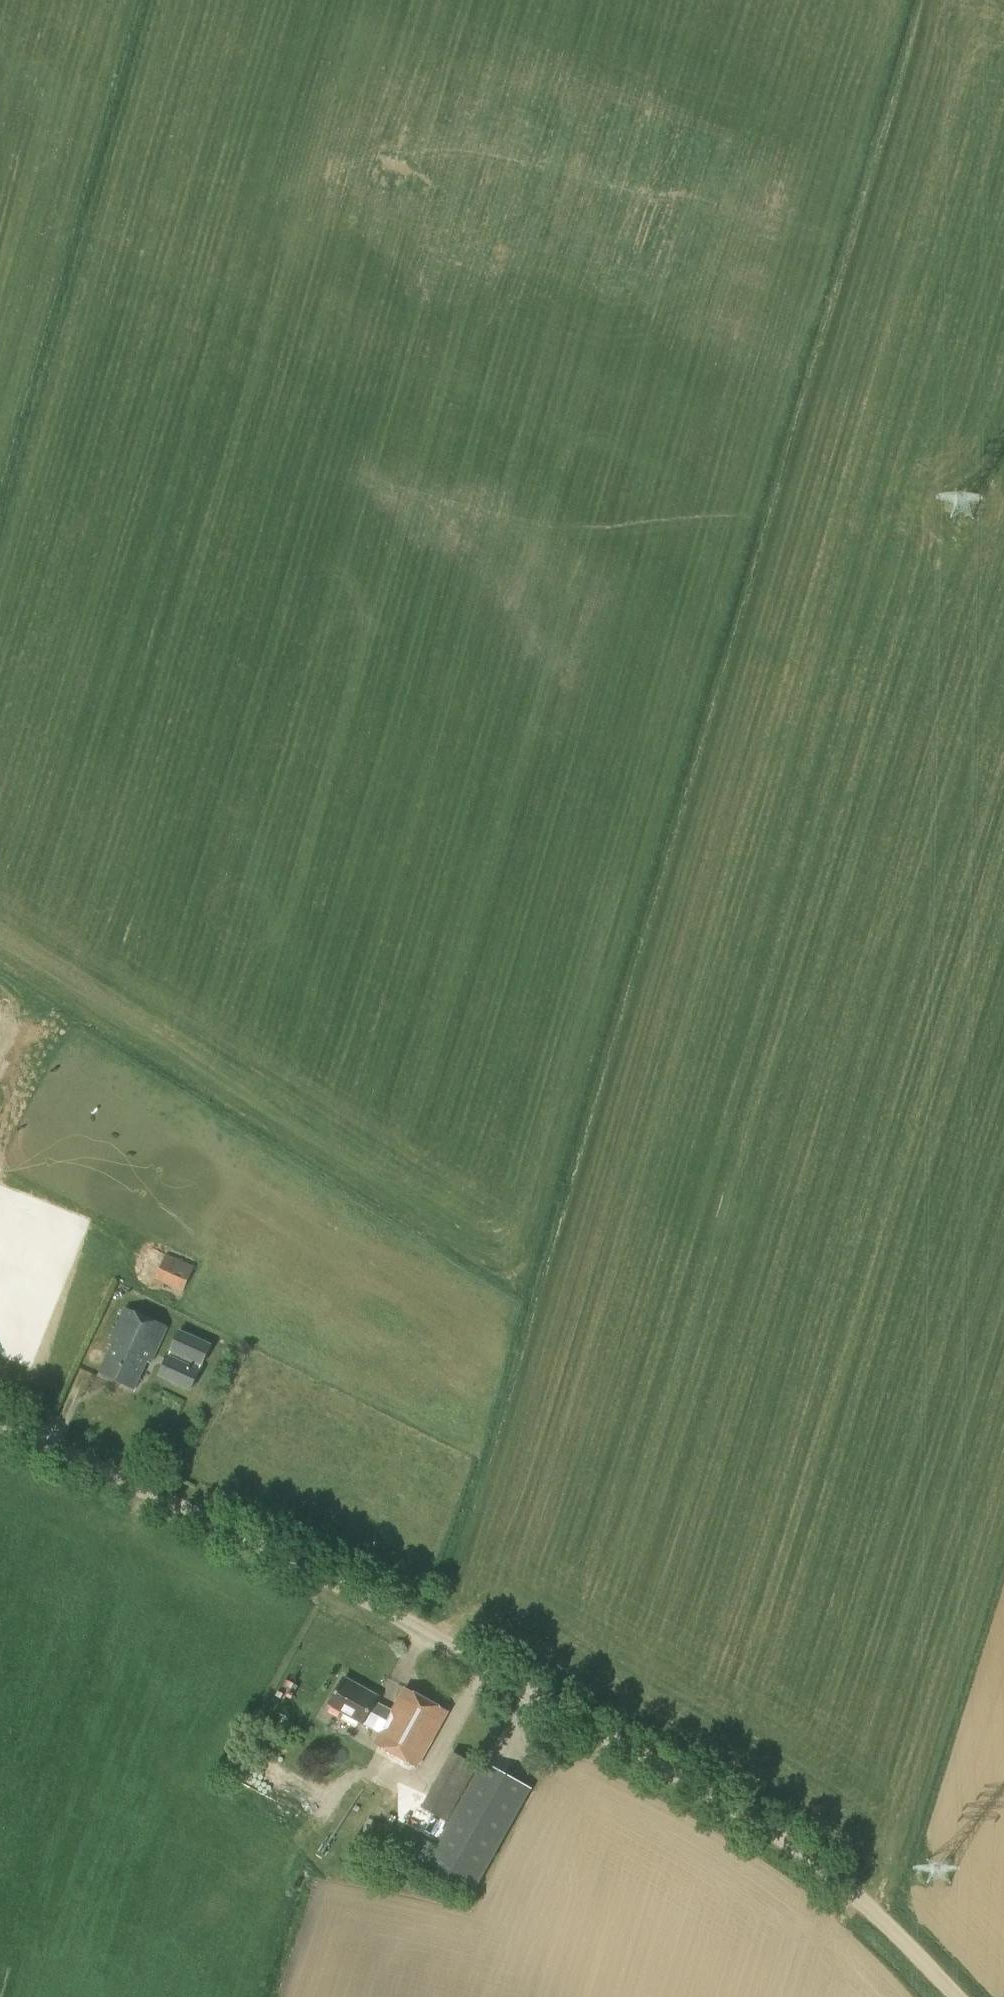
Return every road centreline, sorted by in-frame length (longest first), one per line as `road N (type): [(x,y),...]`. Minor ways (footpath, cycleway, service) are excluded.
road 1 (unclassified): [(954,1996),(850,1890),(742,1817),(415,1631),(0,1421)]

